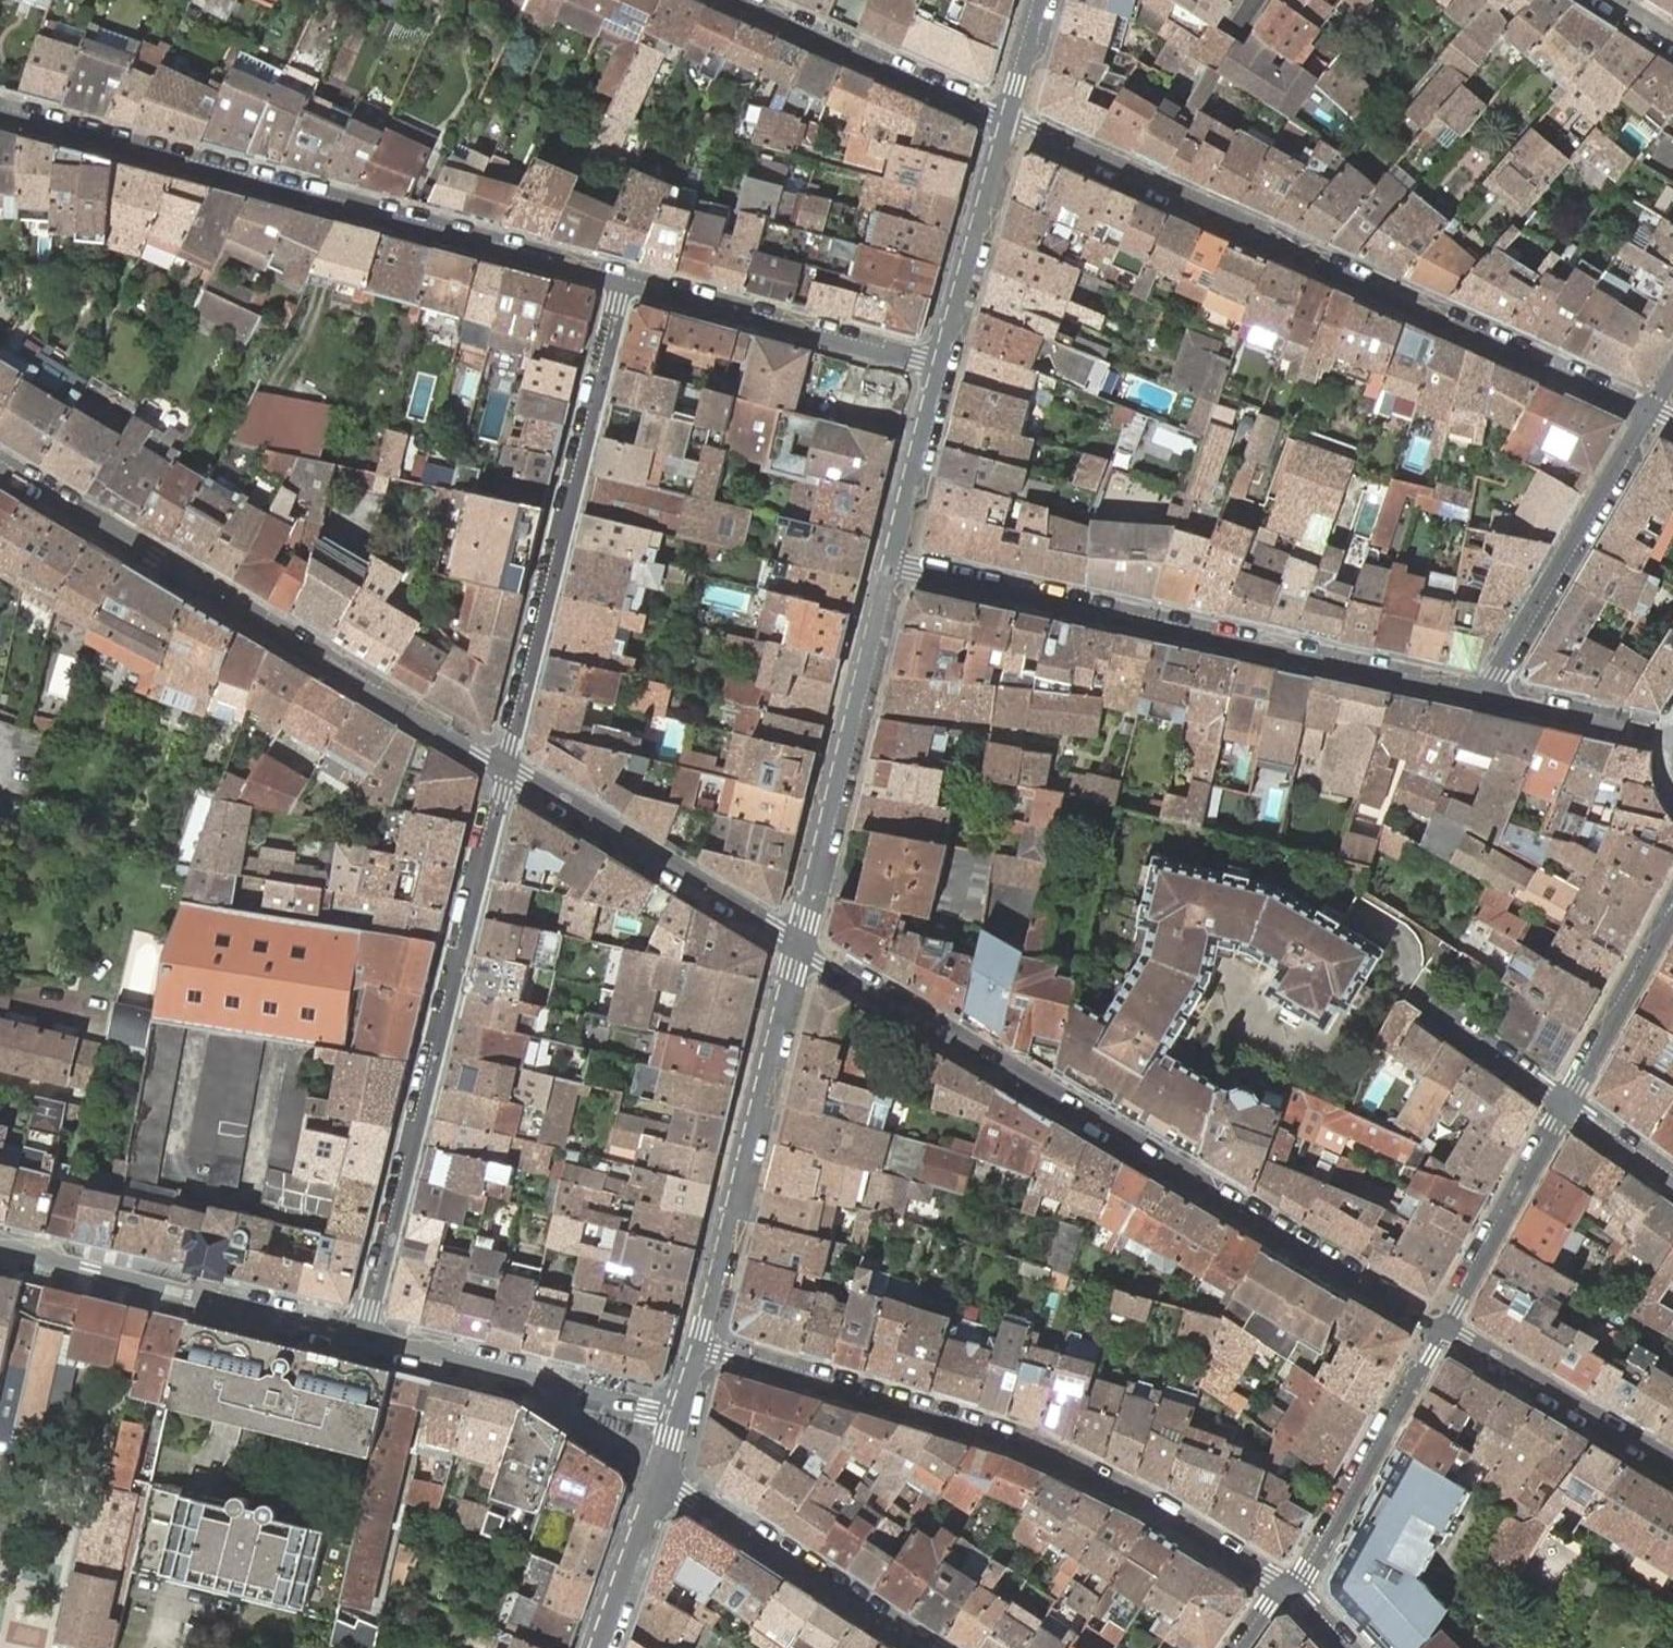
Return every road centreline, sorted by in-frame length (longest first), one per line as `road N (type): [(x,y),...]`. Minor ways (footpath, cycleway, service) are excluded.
road 1 (tertiary): [(800,943),(1441,1326)]
road 2 (residential): [(1653,413),(1009,120)]
road 3 (residential): [(624,279),(0,113)]
road 4 (residential): [(1285,1589),(1159,1508),(1026,1441),(701,1344)]
road 5 (residential): [(1485,694),(893,564)]
road 6 (tertiary): [(0,470),(142,543),(208,582),(269,633),(508,767)]
road 7 (residential): [(363,1337),(508,767)]
road 8 (residential): [(508,767),(624,279)]
road 9 (tertiary): [(800,943),(701,1344)]
road 10 (tertiary): [(893,564),(800,943)]
road 11 (residential): [(363,1337),(0,1248)]
road 12 (tertiary): [(508,767),(800,943)]
road 13 (residential): [(942,365),(624,279)]
road 14 (residential): [(681,1419),(363,1337)]
road 15 (residential): [(1653,413),(1485,694)]
road 16 (residential): [(662,1472),(930,1647)]
road 17 (residential): [(1441,1326),(1308,1568),(1285,1589)]
road 18 (residential): [(1009,120),(744,0)]
road 19 (tertiary): [(1441,1326),(1672,1465)]
road 20 (residential): [(1441,1326),(1565,1102)]
road 21 (tertiary): [(1009,120),(942,365)]
road 22 (residential): [(1565,1102),(1672,908)]
road 23 (tertiary): [(942,365),(893,564)]
road 24 (residential): [(1672,735),(1485,694)]
road 25 (tertiary): [(662,1472),(600,1647)]
road 26 (residential): [(1565,1102),(1446,1016)]
road 27 (residential): [(1672,1179),(1565,1102)]
road 28 (tertiary): [(1043,0),(1009,120)]

